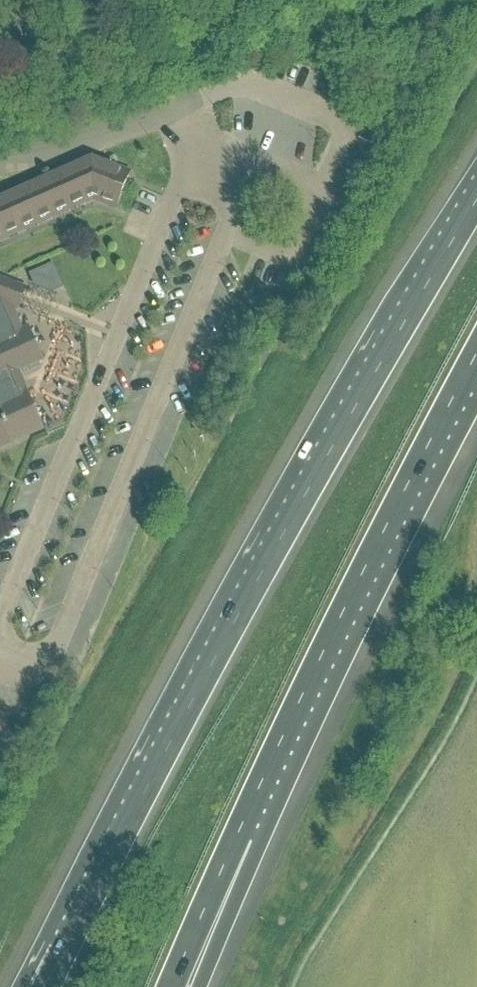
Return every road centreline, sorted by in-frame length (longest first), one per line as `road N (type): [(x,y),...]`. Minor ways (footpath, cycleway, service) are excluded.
road 1 (motorway): [(476,204),(222,647),(66,951)]
road 2 (motorway): [(183,960),(283,738),(476,355)]

